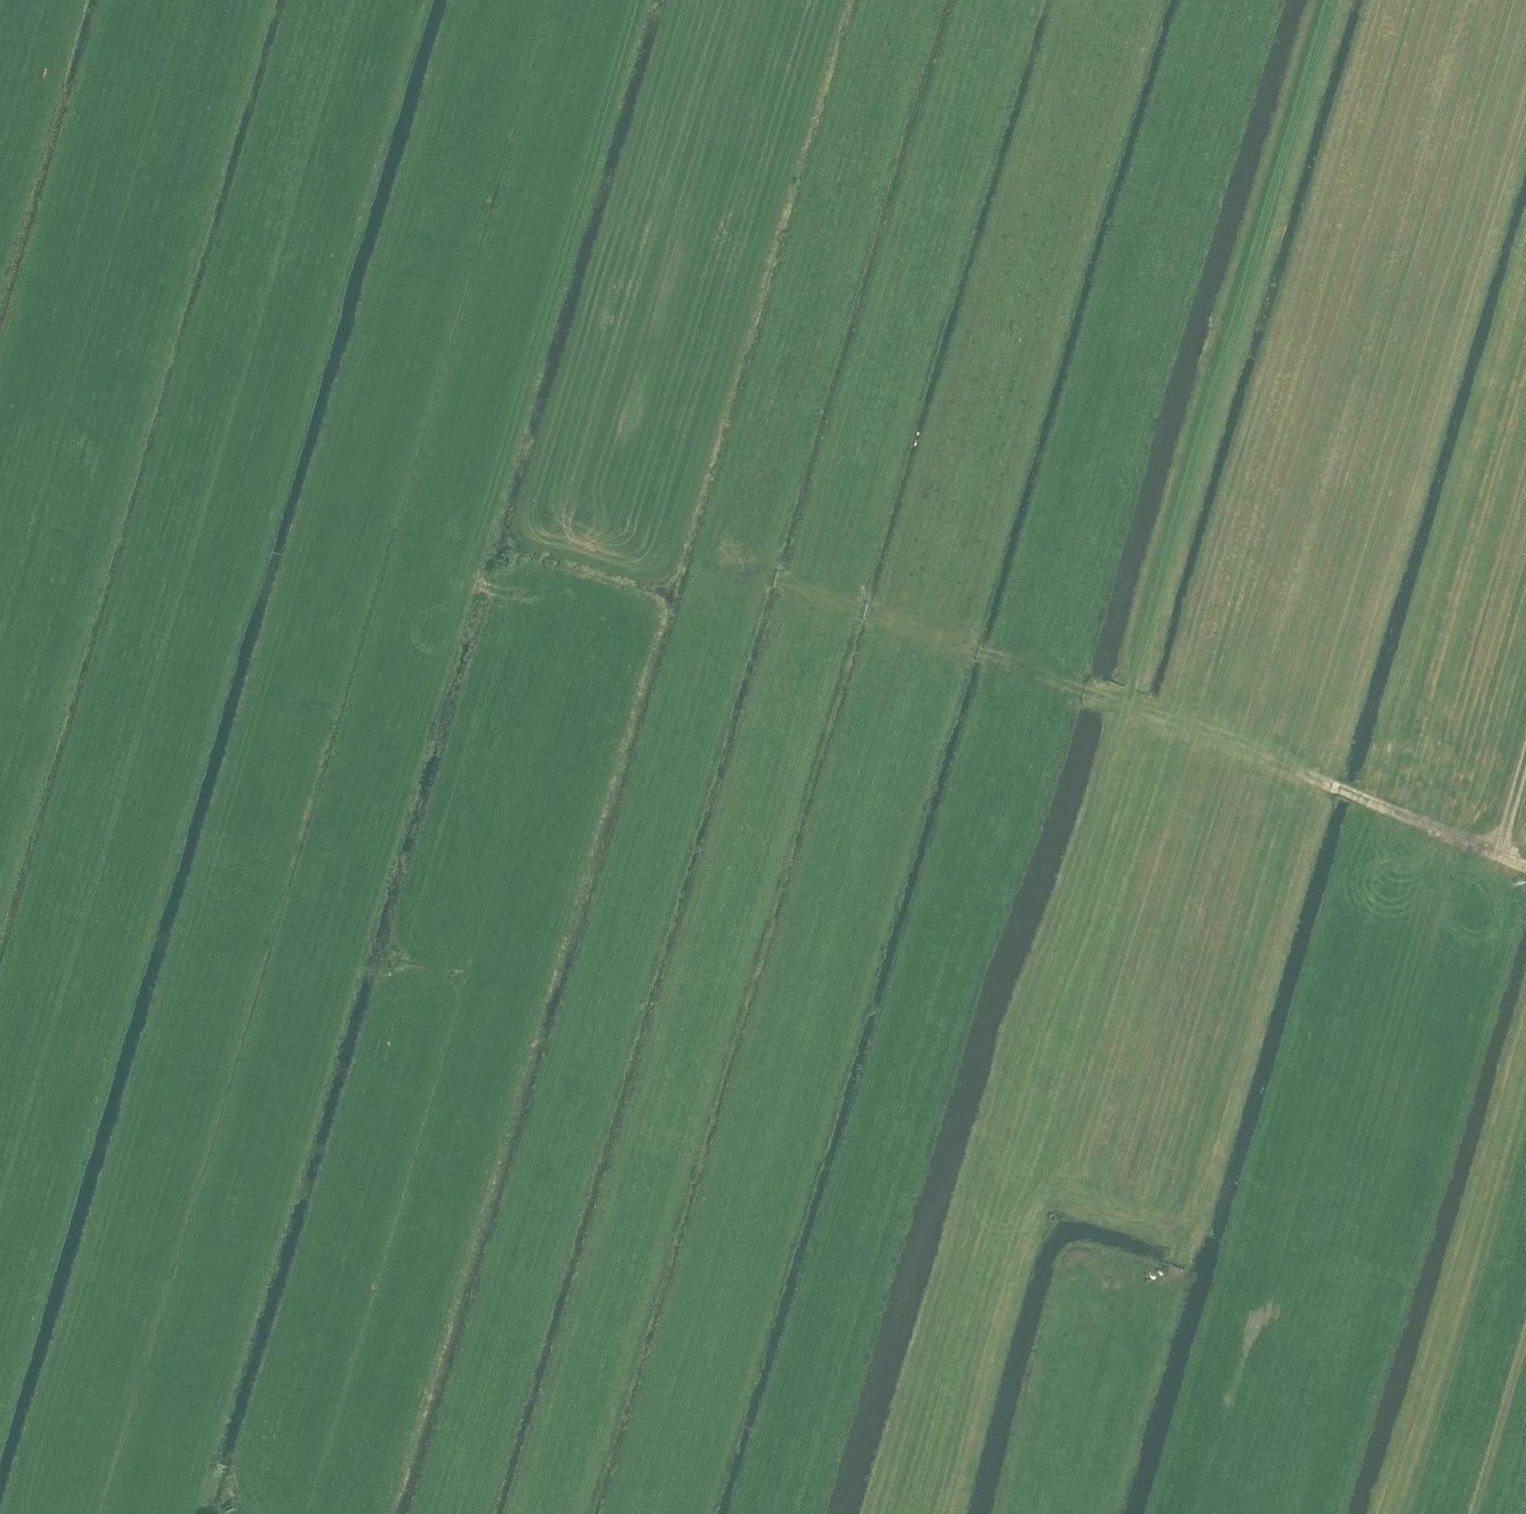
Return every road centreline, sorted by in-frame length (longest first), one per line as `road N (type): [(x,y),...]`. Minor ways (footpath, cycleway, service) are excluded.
road 1 (track): [(1499,855),(761,572)]
road 2 (track): [(1525,867),(1499,855),(1525,761)]

